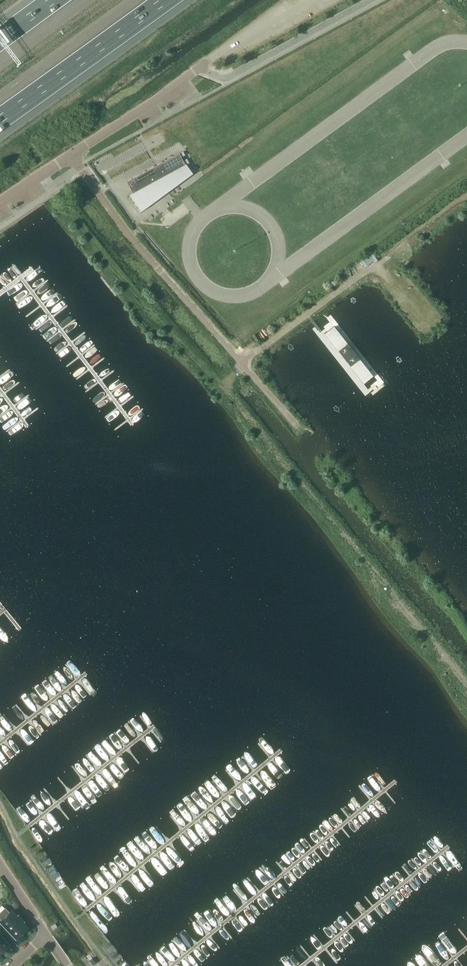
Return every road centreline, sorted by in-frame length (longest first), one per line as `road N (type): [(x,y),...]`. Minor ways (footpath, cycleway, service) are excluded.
road 1 (motorway): [(0,118),(164,0)]

